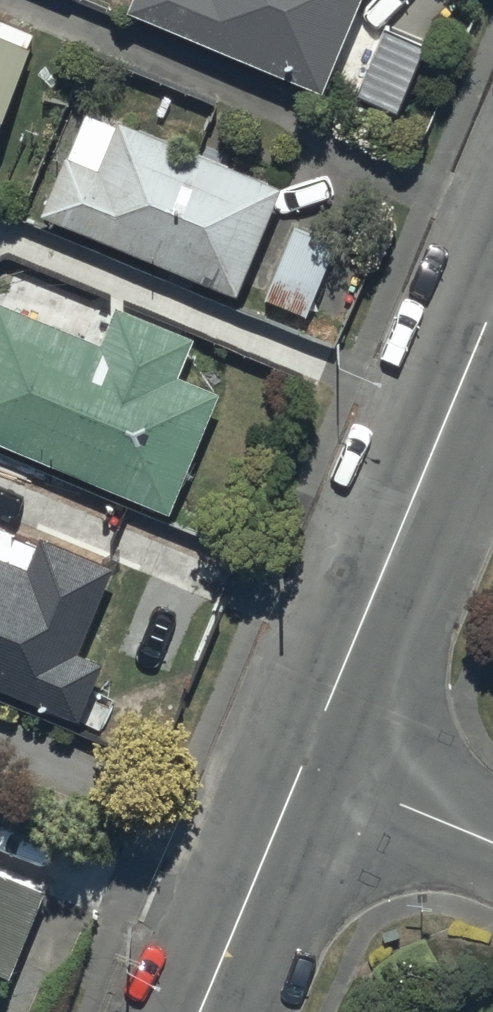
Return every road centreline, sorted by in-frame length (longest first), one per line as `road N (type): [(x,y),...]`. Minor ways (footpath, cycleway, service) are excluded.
road 1 (residential): [(305,762),(492,302)]
road 2 (residential): [(203,1011),(305,762)]
road 3 (residential): [(492,841),(305,762)]

